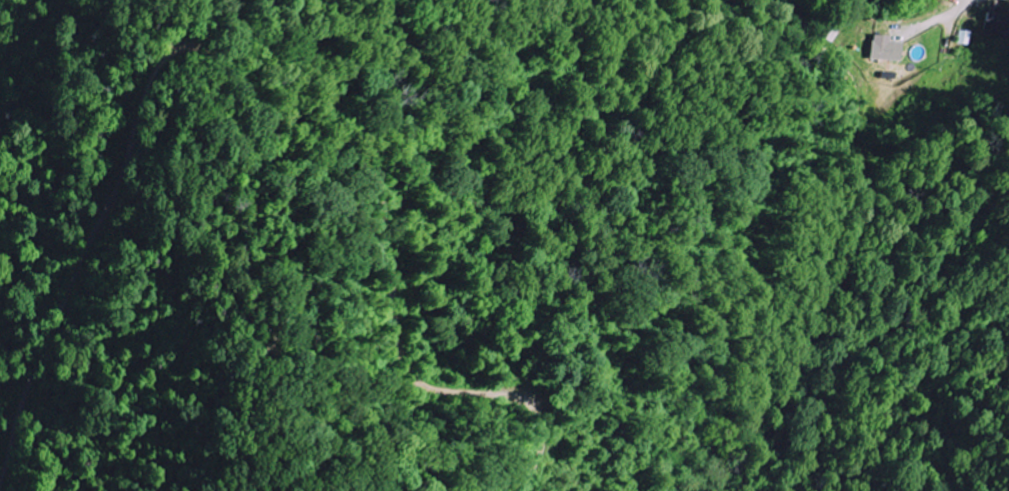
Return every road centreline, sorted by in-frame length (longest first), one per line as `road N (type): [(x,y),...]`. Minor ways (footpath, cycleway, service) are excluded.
road 1 (residential): [(495,490),(491,419),(400,345),(325,185),(186,62),(127,83),(68,131),(0,310)]

